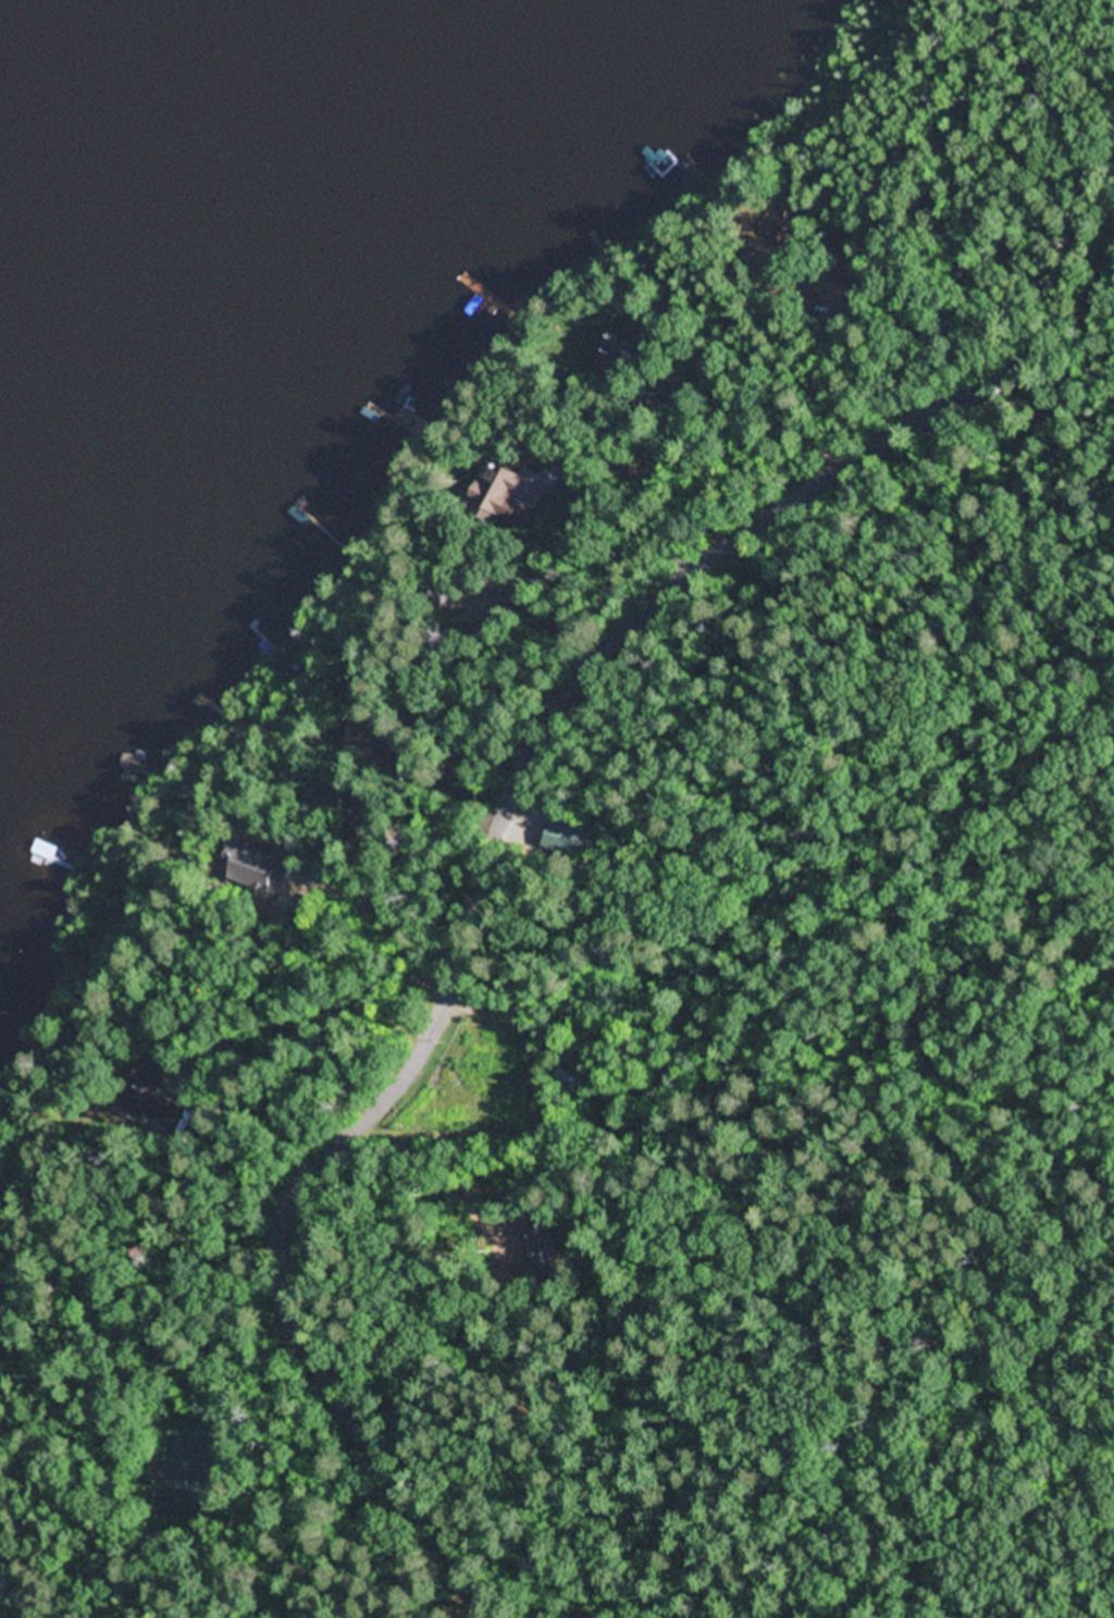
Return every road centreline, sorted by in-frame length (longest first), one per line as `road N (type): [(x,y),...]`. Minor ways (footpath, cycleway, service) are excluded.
road 1 (residential): [(493,1617),(292,1316),(276,1246),(289,1202),(433,1041),(462,979),(519,779),(554,713),(602,652),(917,415),(1055,346),(1092,312)]

